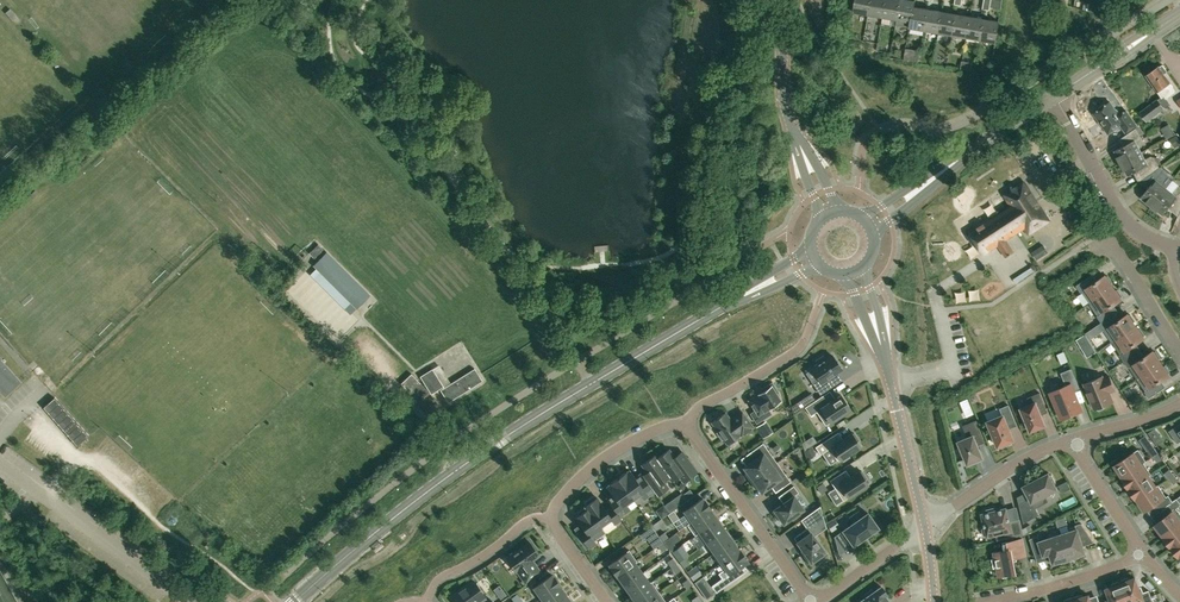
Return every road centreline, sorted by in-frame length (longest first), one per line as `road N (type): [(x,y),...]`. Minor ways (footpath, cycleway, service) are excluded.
road 1 (tertiary): [(296,601),(499,442),(690,327)]
road 2 (residential): [(810,601),(685,421)]
road 3 (unclassified): [(1175,246),(1149,238),(1117,207),(1057,94)]
road 4 (residential): [(1075,439),(1007,470),(925,530)]
road 5 (residential): [(548,519),(604,456),(685,421)]
road 6 (residential): [(425,601),(438,579),(536,518),(548,519)]
road 7 (residential): [(1141,554),(997,601)]
road 8 (tertiary): [(811,246),(690,327)]
road 9 (residential): [(685,421),(805,340)]
road 10 (tertiary): [(690,327),(820,267)]
road 11 (residential): [(1179,353),(1105,233)]
road 12 (tertiary): [(794,132),(780,36),(761,0)]
road 13 (residential): [(1141,554),(1075,439)]
road 14 (tertiary): [(874,239),(967,154)]
road 15 (residential): [(925,530),(821,601)]
road 16 (tertiary): [(1179,13),(1076,83)]
road 17 (tertiary): [(967,154),(861,218)]
road 18 (tertiary): [(1076,83),(1179,15)]
road 19 (residential): [(898,411),(925,530)]

